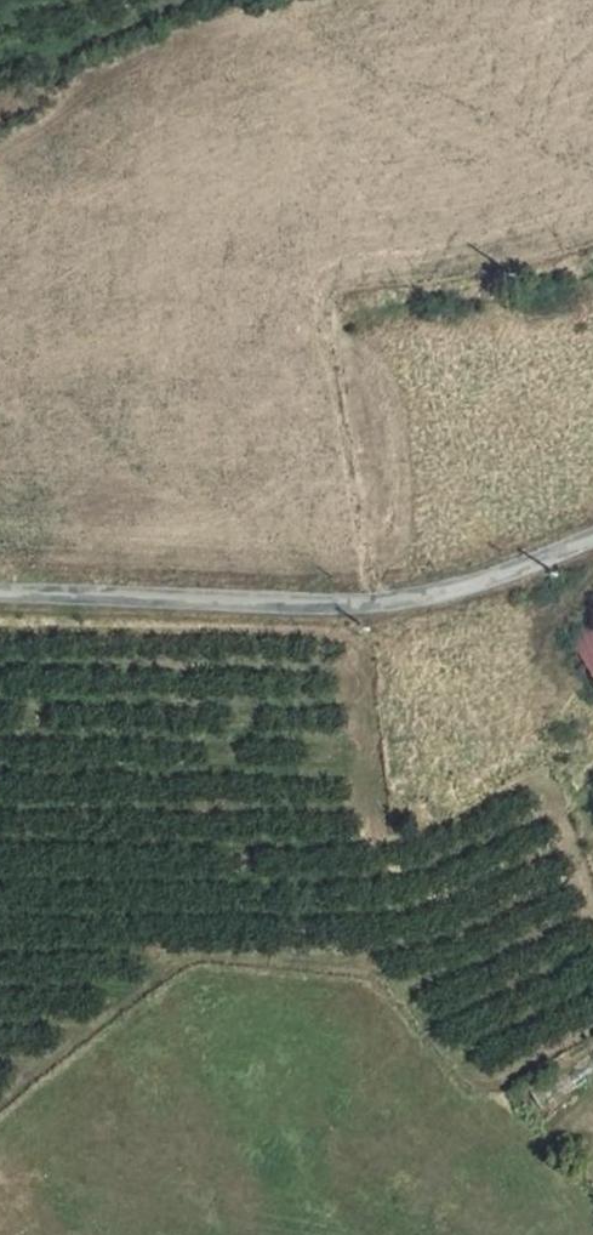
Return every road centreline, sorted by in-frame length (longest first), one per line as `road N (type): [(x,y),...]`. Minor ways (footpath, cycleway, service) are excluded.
road 1 (unclassified): [(0,593),(358,606),(529,570),(592,542)]

